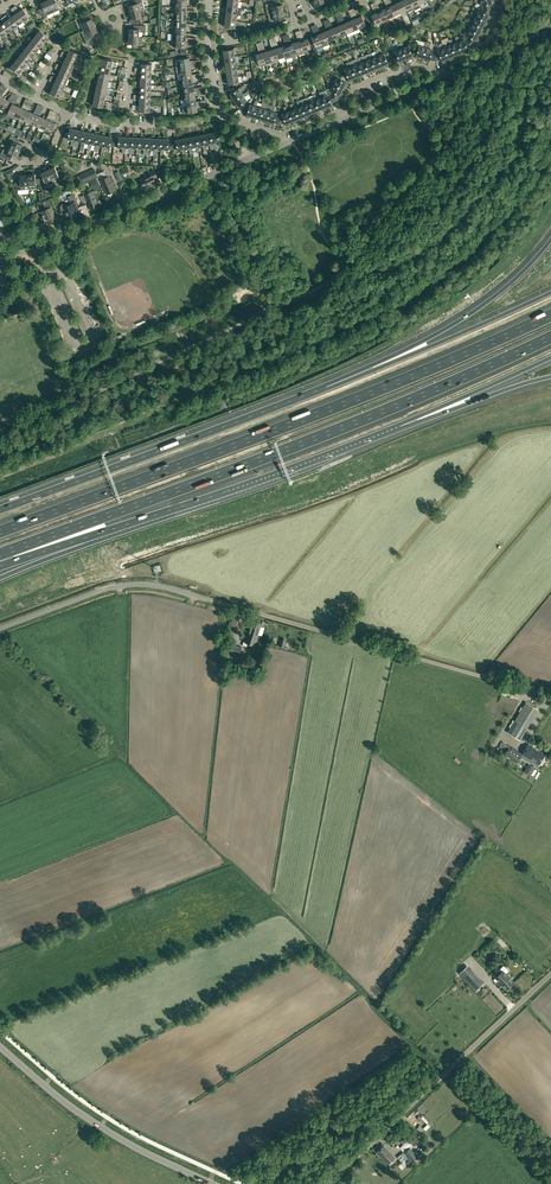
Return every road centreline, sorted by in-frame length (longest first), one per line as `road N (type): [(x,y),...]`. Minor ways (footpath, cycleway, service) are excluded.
road 1 (motorway): [(0,554),(331,432),(550,337)]
road 2 (motorway): [(550,315),(359,397),(0,531)]
road 3 (unclassified): [(0,628),(118,585),(163,586),(550,696)]
road 4 (motorway): [(0,559),(229,490),(402,425)]
road 5 (motorway): [(326,387),(0,510)]
road 6 (unclassified): [(329,1183),(550,975)]
road 7 (motorway): [(550,240),(462,319),(326,387)]
road 8 (tertiary): [(214,1183),(88,1119),(0,1046)]
road 9 (unclassified): [(14,257),(248,159)]
road 10 (motorway): [(550,293),(326,387)]
road 11 (motorway): [(402,425),(550,357)]
road 12 (motorway): [(402,425),(550,376)]
road 13 (residential): [(447,75),(415,65),(354,87),(344,118)]

